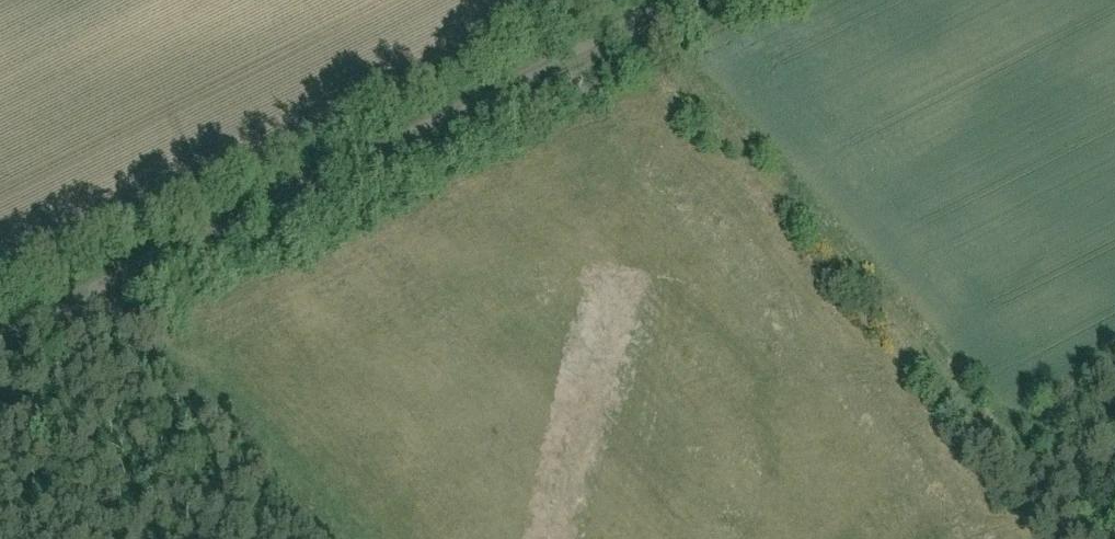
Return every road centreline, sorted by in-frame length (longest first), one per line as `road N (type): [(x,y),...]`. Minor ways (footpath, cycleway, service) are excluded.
road 1 (unclassified): [(0,347),(697,0)]

